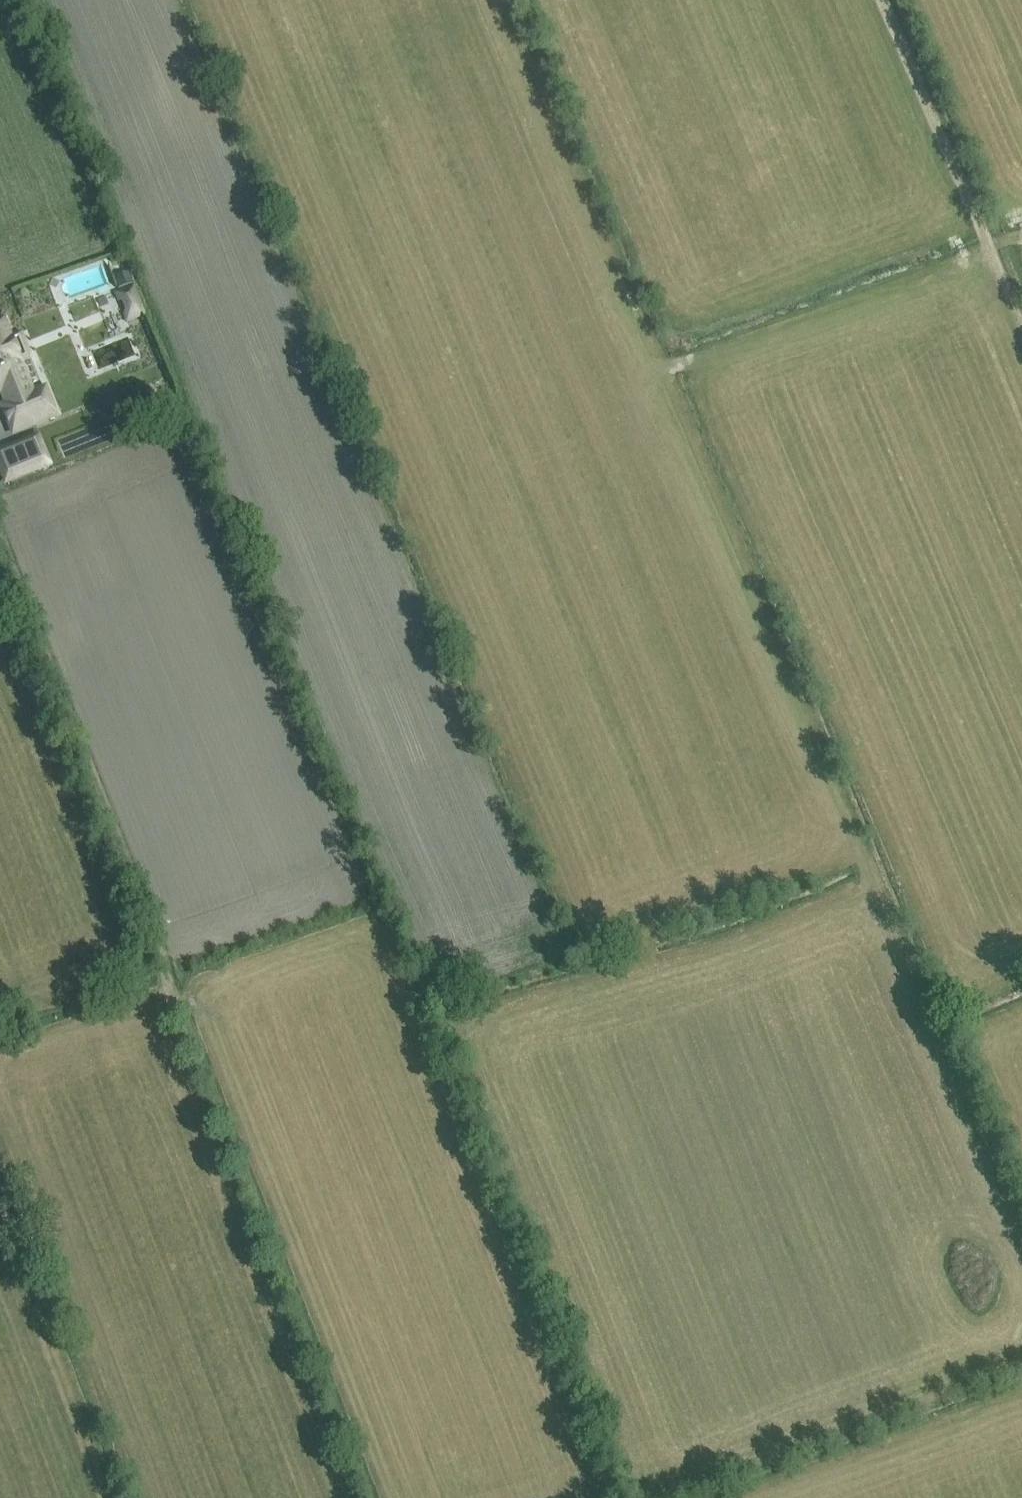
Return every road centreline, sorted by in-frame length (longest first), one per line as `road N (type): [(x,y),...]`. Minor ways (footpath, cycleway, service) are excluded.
road 1 (track): [(0,538),(369,1497)]

